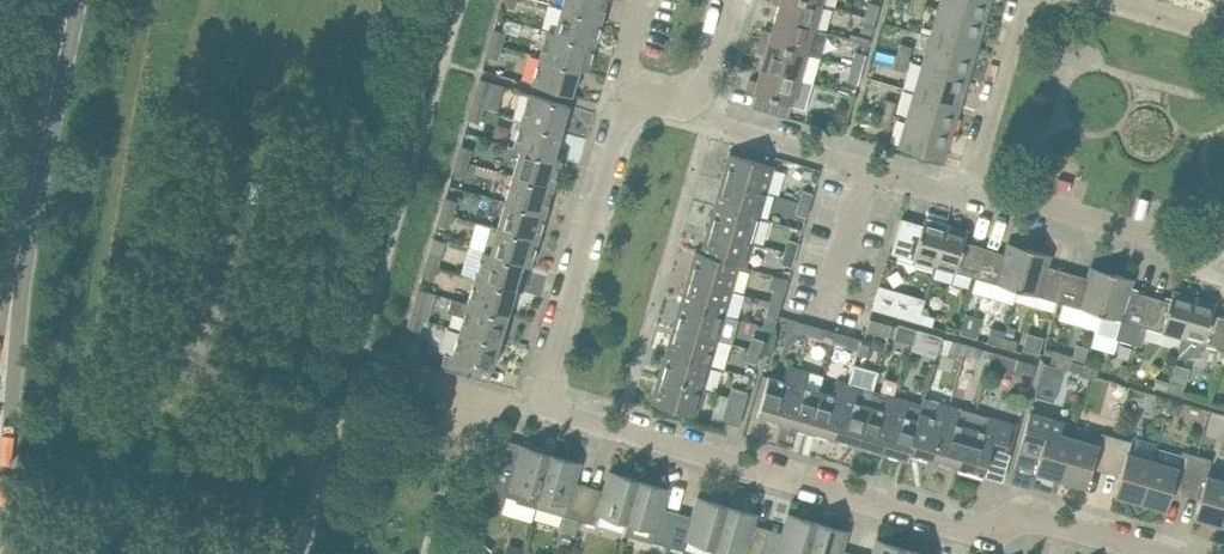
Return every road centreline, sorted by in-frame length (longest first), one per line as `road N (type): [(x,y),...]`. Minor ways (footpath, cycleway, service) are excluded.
road 1 (residential): [(1157,553),(1016,513),(975,533),(549,403),(548,374),(623,117),(639,103)]
road 2 (secondary): [(9,351),(78,0)]
road 3 (residential): [(1223,268),(969,191)]
road 4 (residential): [(1025,0),(969,191)]
road 5 (residential): [(863,170),(712,124),(689,97)]
road 6 (secondary): [(0,503),(9,351)]
road 7 (residential): [(826,298),(863,170)]

